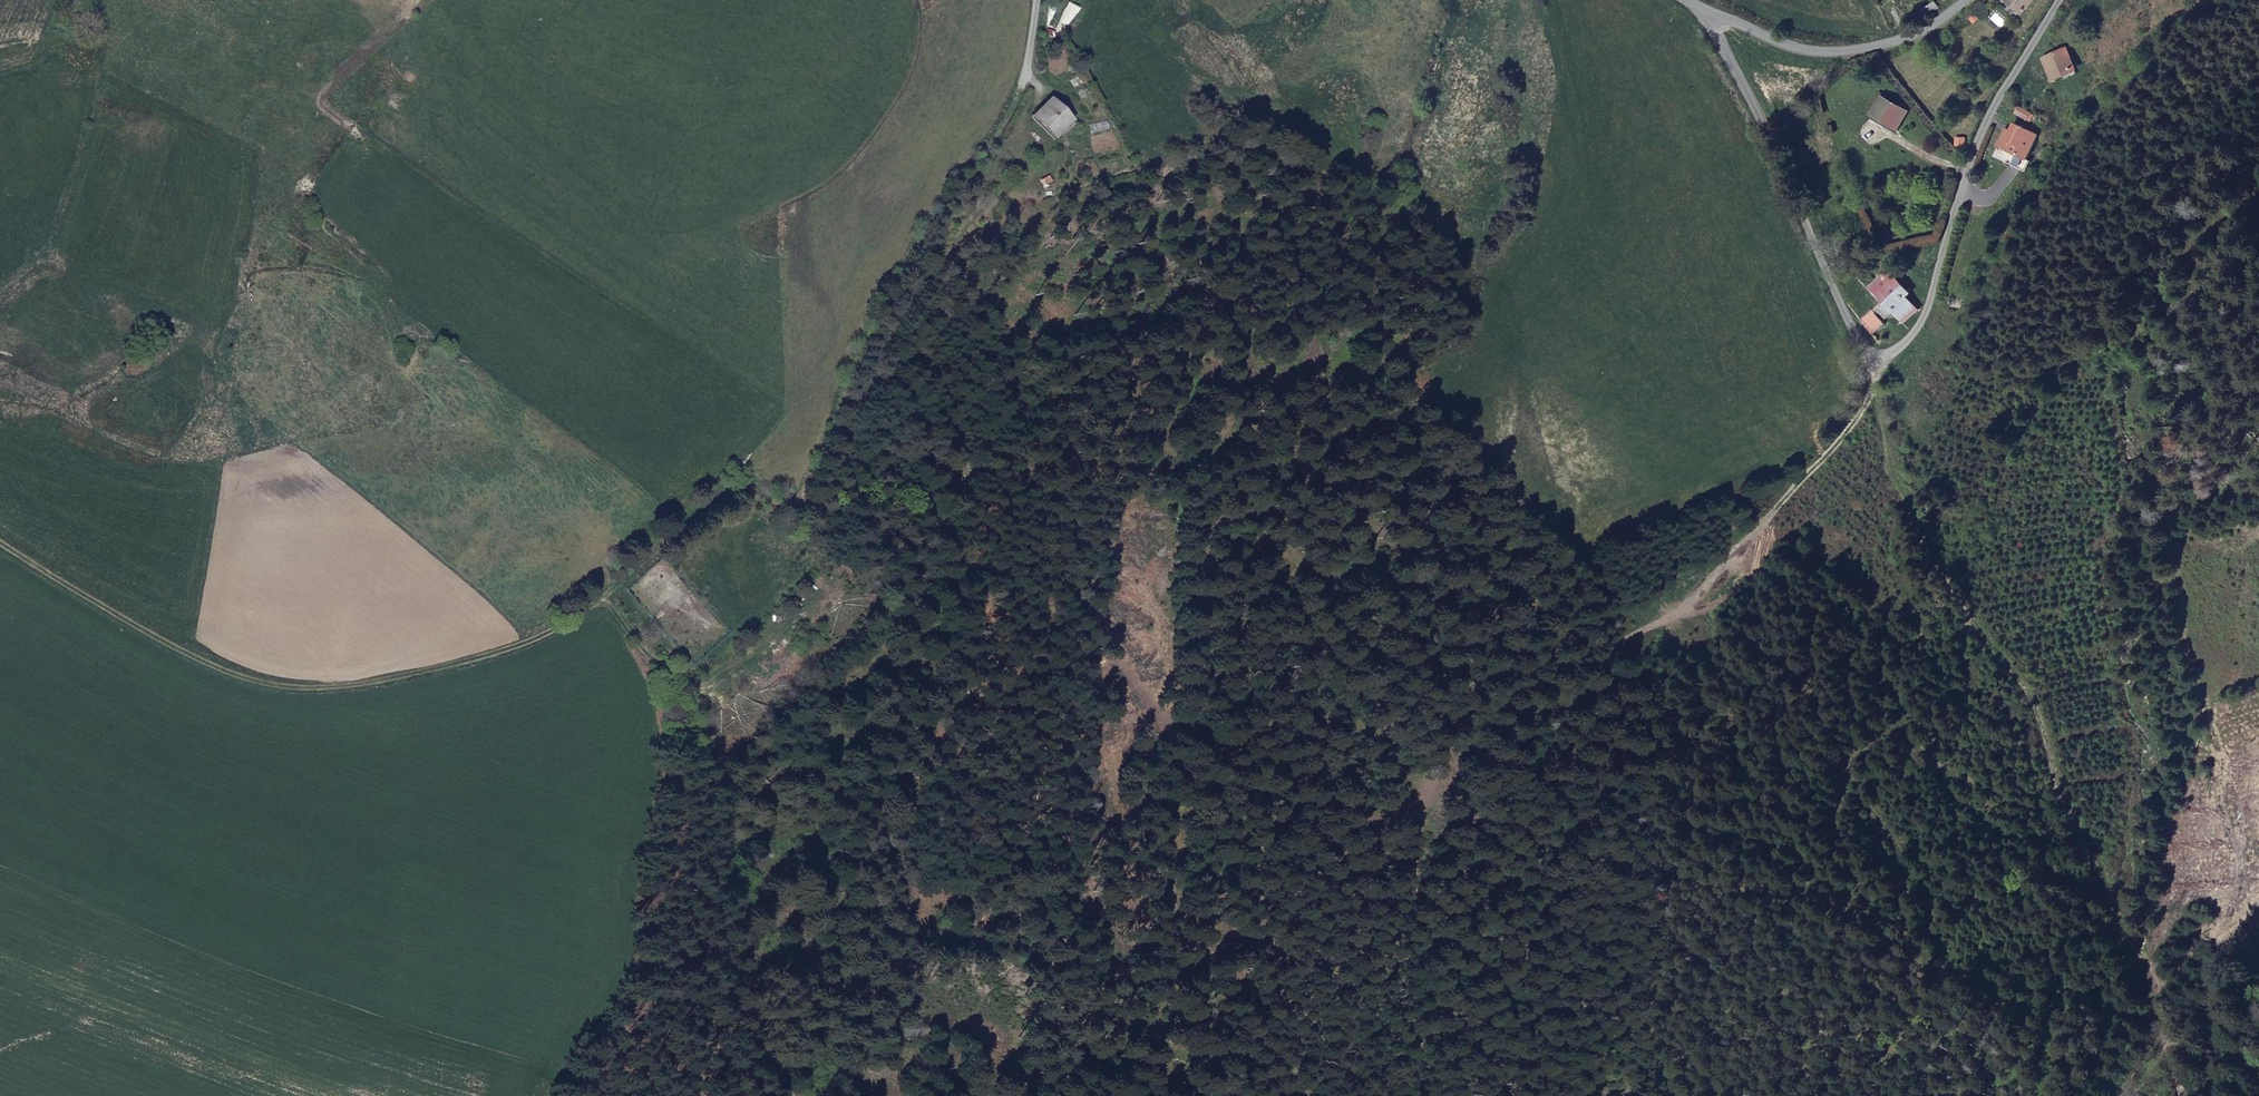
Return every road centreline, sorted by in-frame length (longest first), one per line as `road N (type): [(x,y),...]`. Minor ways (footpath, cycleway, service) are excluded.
road 1 (track): [(0,539),(156,636),(256,680),(344,684),(400,677),(562,625),(717,505),(786,498),(806,481),(870,330),(1008,118)]
road 2 (residential): [(1711,15),(1851,329),(1863,350),(1882,357),(1919,328),(1988,121),(2061,0)]
road 3 (track): [(2162,1066),(2078,738),(1950,523),(1882,357)]
road 4 (unclassified): [(1711,15),(1798,49),(1832,51),(1907,39),(1967,0)]
road 5 (residential): [(1008,118),(1025,81),(1035,0)]

